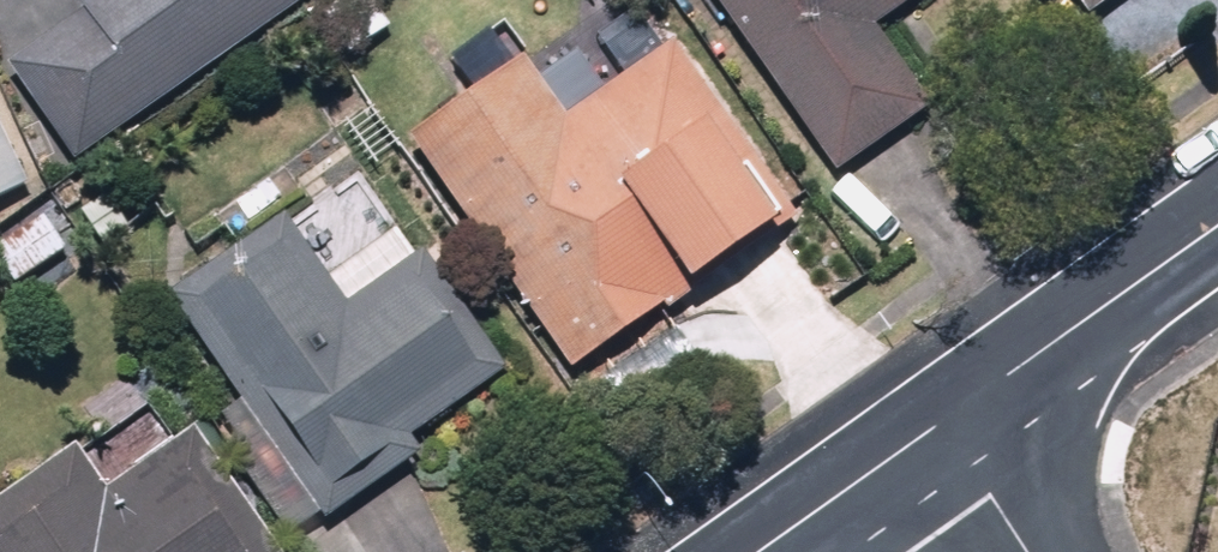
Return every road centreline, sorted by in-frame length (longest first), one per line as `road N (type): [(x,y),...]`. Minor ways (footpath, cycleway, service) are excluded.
road 1 (tertiary): [(939,425),(1217,227)]
road 2 (tertiary): [(760,551),(939,425)]
road 3 (residential): [(939,425),(1023,551)]

